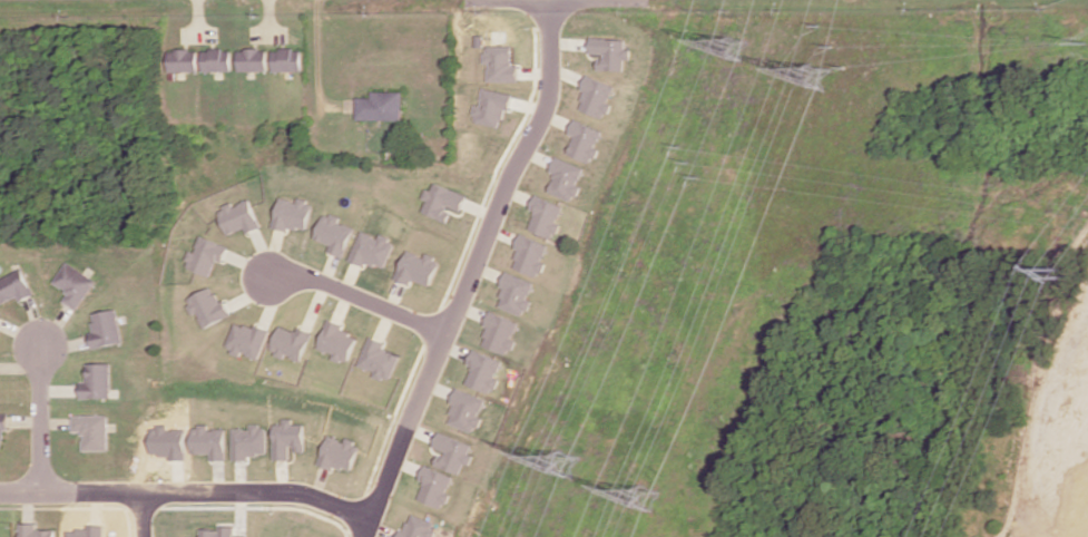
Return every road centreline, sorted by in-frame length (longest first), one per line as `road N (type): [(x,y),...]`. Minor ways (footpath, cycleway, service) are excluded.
road 1 (residential): [(264,268),(293,271),(435,325),(444,318),(545,104),(551,0)]
road 2 (residential): [(366,509),(300,492),(0,492)]
road 3 (residential): [(355,536),(435,325)]
road 4 (residential): [(42,491),(42,345)]

